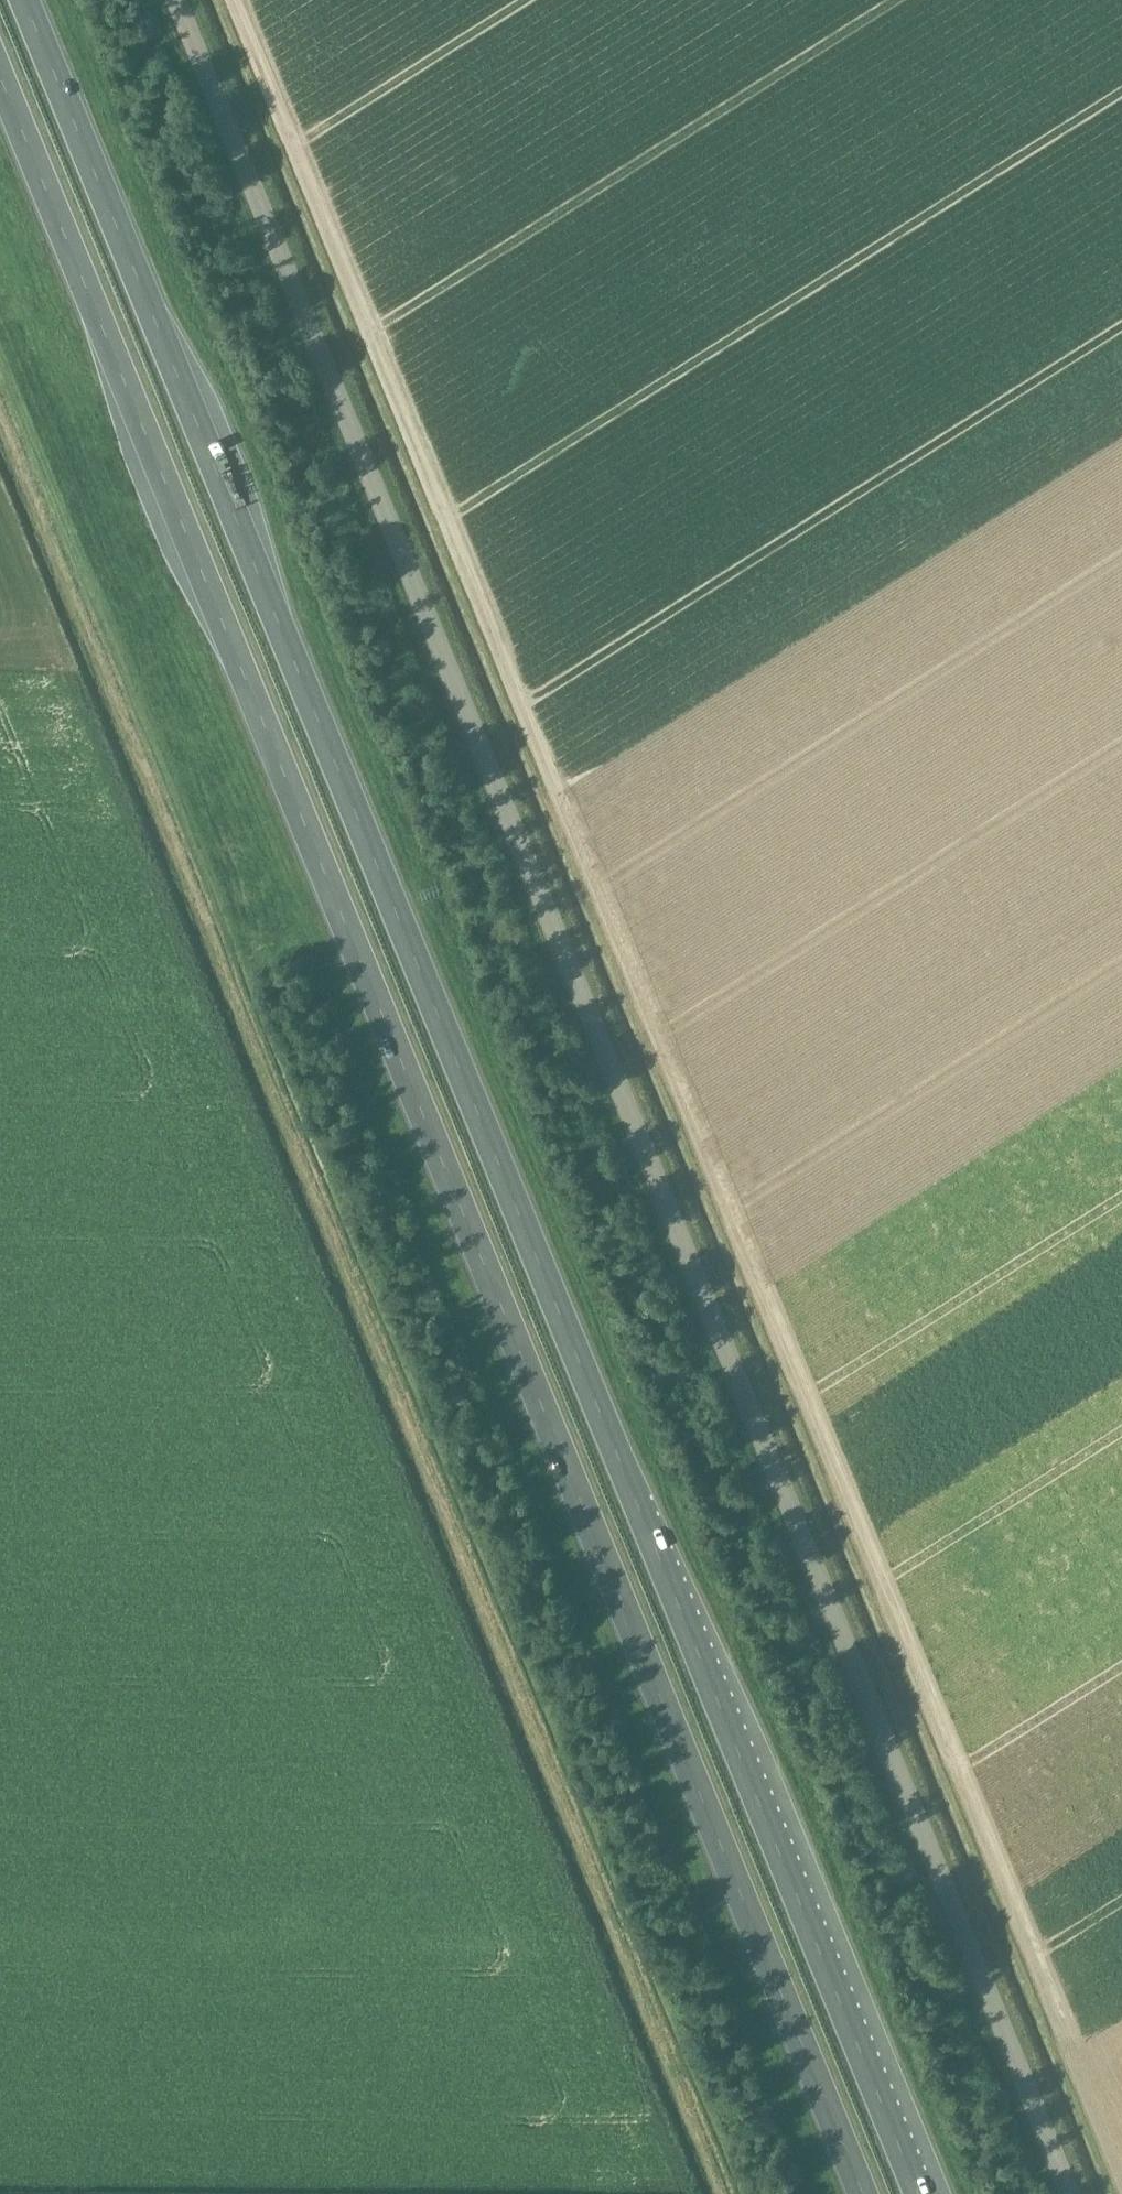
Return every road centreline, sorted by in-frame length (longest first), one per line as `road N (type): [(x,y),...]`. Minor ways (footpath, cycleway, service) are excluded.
road 1 (trunk): [(918,2193),(24,0)]
road 2 (unclassified): [(1070,2193),(176,0)]
road 3 (trunk): [(0,69),(864,2193)]

